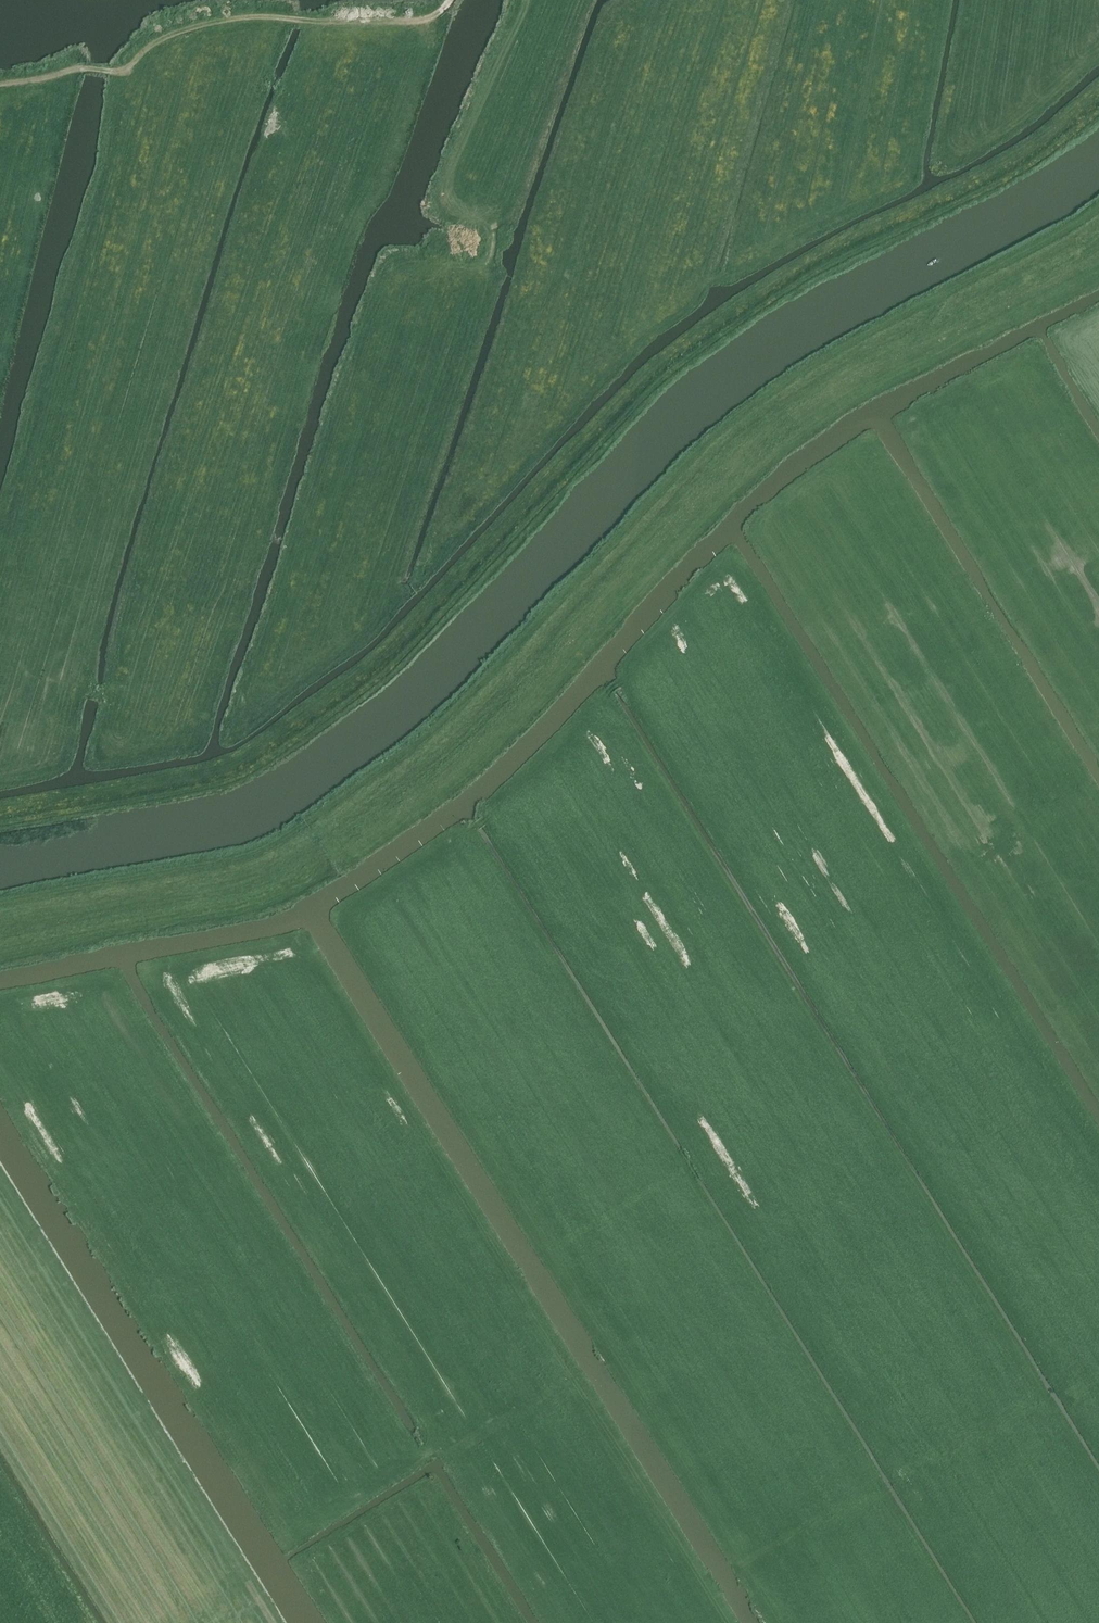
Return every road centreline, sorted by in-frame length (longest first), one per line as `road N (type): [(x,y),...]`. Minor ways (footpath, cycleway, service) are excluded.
road 1 (track): [(0,86),(83,69),(127,71),(194,24),(423,20),(452,0)]

